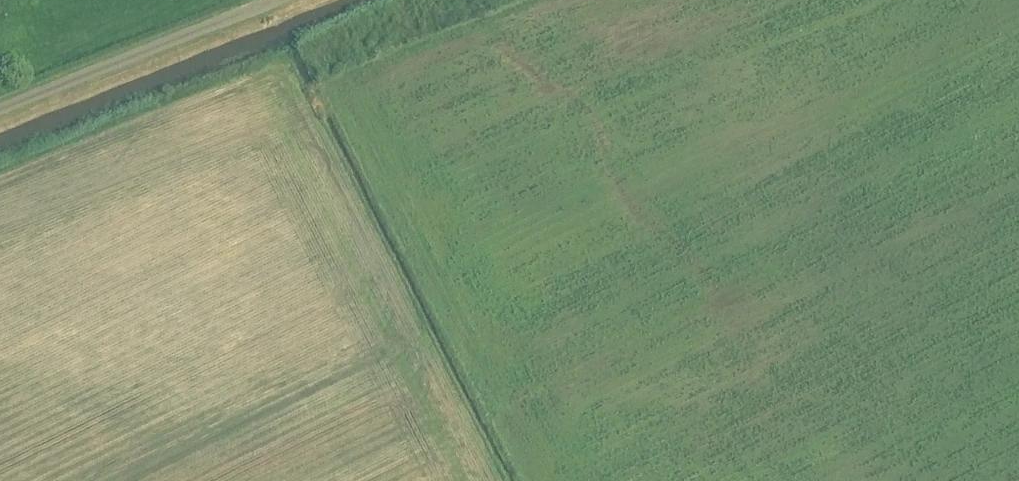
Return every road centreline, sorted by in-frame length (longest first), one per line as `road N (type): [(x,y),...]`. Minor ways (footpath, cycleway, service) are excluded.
road 1 (unclassified): [(0,109),(274,0)]

